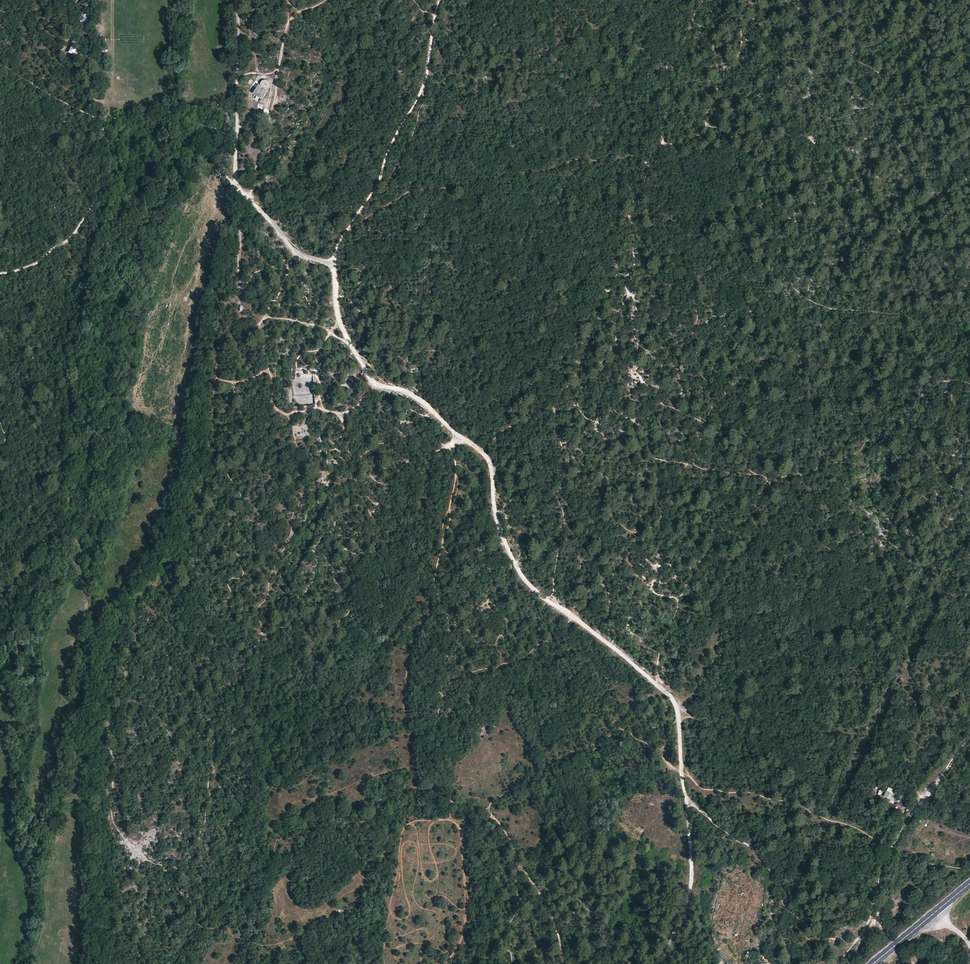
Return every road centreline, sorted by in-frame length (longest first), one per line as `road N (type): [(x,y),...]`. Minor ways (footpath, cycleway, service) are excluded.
road 1 (track): [(662,963),(691,871),(674,704),(520,575),(493,512),(492,475),(481,452)]
road 2 (track): [(243,193),(291,249),(333,268),(339,321),(370,380),(410,394),(458,438)]
road 3 (track): [(331,266),(427,73),(439,0)]
road 4 (track): [(0,273),(32,265),(67,241),(104,186),(109,151),(101,123),(85,113)]
road 5 (track): [(685,802),(764,864),(772,920),(791,963)]
road 6 (track): [(234,0),(236,183)]

